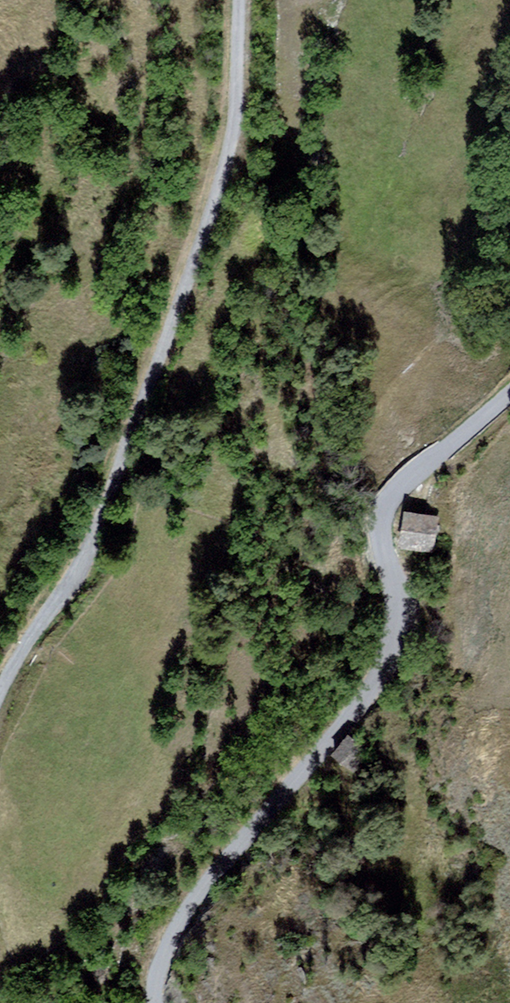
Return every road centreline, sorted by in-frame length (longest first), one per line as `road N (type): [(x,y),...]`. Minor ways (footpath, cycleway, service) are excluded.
road 1 (unclassified): [(0,715),(47,623),(93,564),(188,300),(237,152),(244,0)]
road 2 (unclassified): [(165,1002),(167,970),(264,826),(397,668),(380,507),(509,407)]

